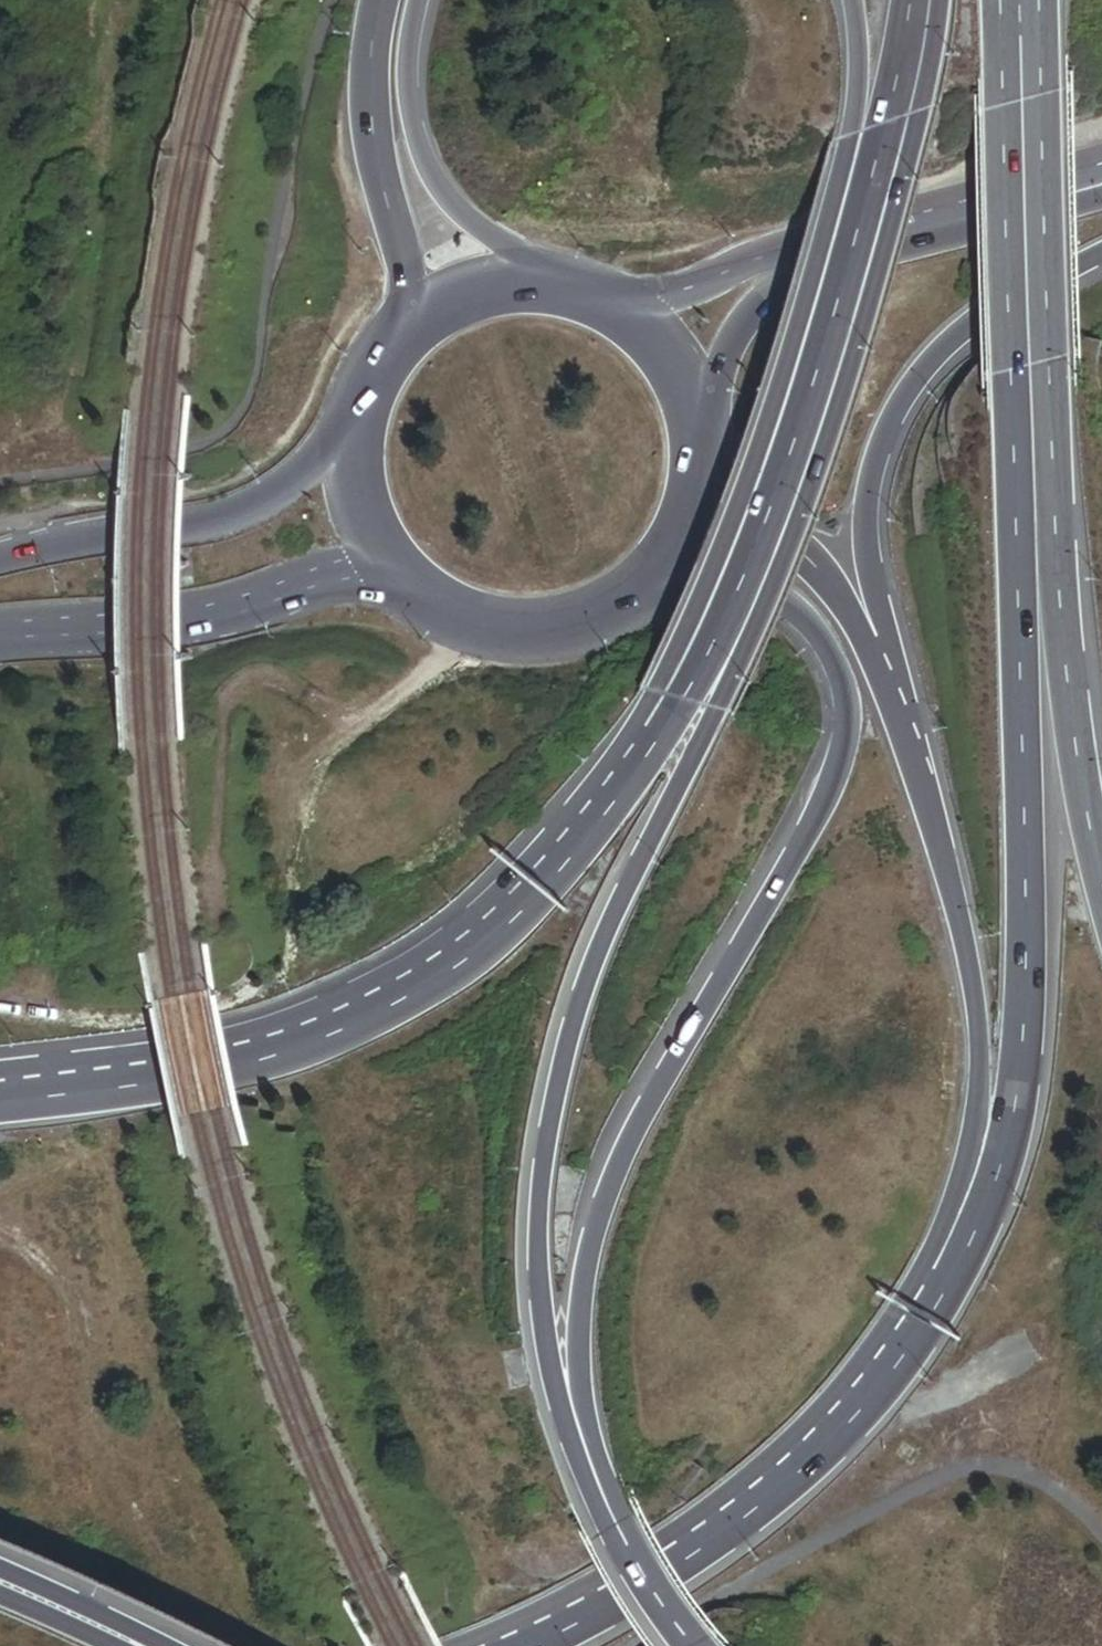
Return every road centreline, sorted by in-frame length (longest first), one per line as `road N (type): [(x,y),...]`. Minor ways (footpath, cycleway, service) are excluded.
road 1 (trunk): [(940,0),(901,203),(825,462),(780,580),(596,949),(568,1023),(548,1112),(535,1226),(539,1315),(568,1435),(615,1529)]
road 2 (trunk): [(838,274),(762,509),(703,644),(615,786),(513,907),(404,989),(294,1039),(116,1079),(0,1092)]
road 3 (secondary): [(665,564),(749,574),(803,616),(835,666),(846,712),(837,766),(812,822),(655,1091),(600,1211),(581,1319),(581,1375),(615,1529)]
road 4 (trunk): [(927,1298),(992,1180),(1010,1126),(1022,1049),(1037,545)]
road 5 (primary): [(927,1298),(967,1164),(980,1048),(966,949),(899,702)]
road 6 (primary): [(899,702),(866,513),(893,418),(932,357),(961,332),(1101,253)]
road 7 (trunk): [(509,1645),(616,1593),(752,1498),(841,1414),(927,1298)]
road 8 (trunk): [(1037,545),(1021,0)]
road 9 (track): [(210,913),(222,718),(236,690),(256,678),(280,681),(334,716),(363,716),(399,697),(469,620)]
road 10 (primary): [(1101,164),(614,305)]
road 11 (primary): [(697,417),(745,306),(796,281),(1101,199)]
road 12 (secondary): [(0,637),(183,621),(386,559)]
road 13 (secondary): [(355,423),(313,464),(232,513),(0,558)]
road 14 (trunk): [(565,286),(479,228),(435,176),(412,102),(422,0)]
road 15 (trunk): [(1101,877),(1037,545)]
road 16 (trunk): [(380,0),(372,124),(418,320)]
road 17 (primary): [(386,559),(432,603),(524,631),(617,606),(665,564)]
road 18 (primary): [(899,702),(864,633),(820,572),(699,485)]
road 19 (trunk): [(909,0),(838,274)]
road 20 (trunk): [(851,0),(858,78),(838,274)]
road 21 (primary): [(154,1645),(0,1573)]
road 22 (primary): [(565,286),(488,287),(418,320)]
road 23 (primary): [(355,423),(356,494),(386,559)]
road 24 (primary): [(697,417),(667,353),(614,305)]
road 25 (trunk): [(615,1529),(688,1645)]
road 26 (primary): [(418,320),(377,366),(355,423)]

